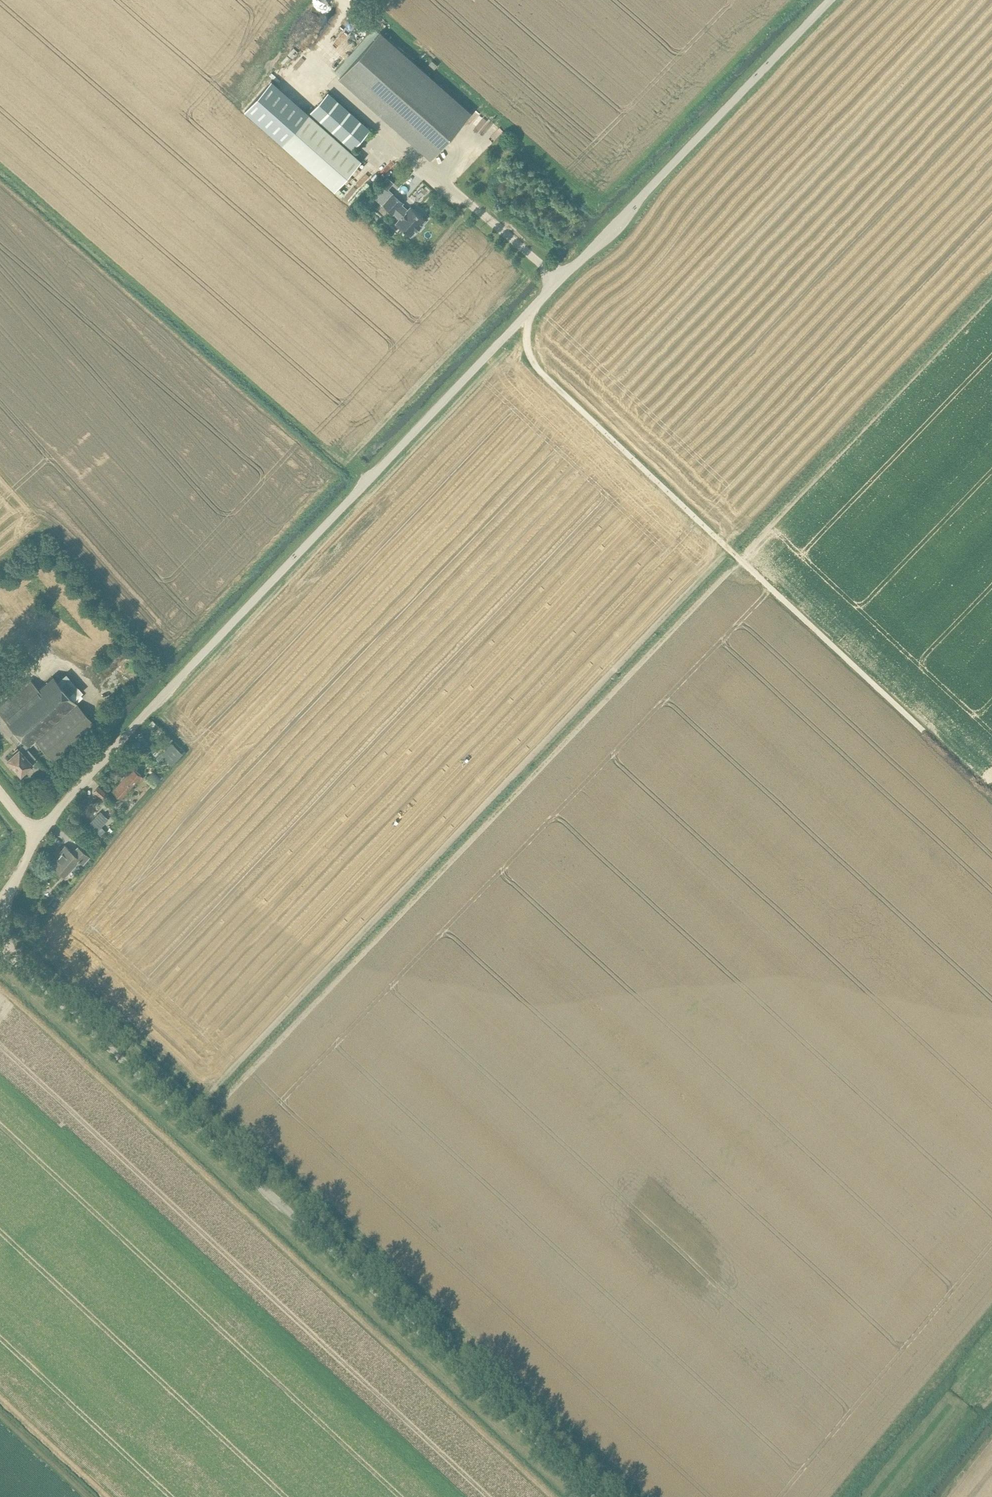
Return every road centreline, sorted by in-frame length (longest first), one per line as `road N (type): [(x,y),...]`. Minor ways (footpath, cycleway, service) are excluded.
road 1 (unclassified): [(36,838),(830,0)]
road 2 (unclassified): [(595,1496),(6,956)]
road 3 (track): [(991,1371),(966,1403),(983,1420),(919,1496)]

